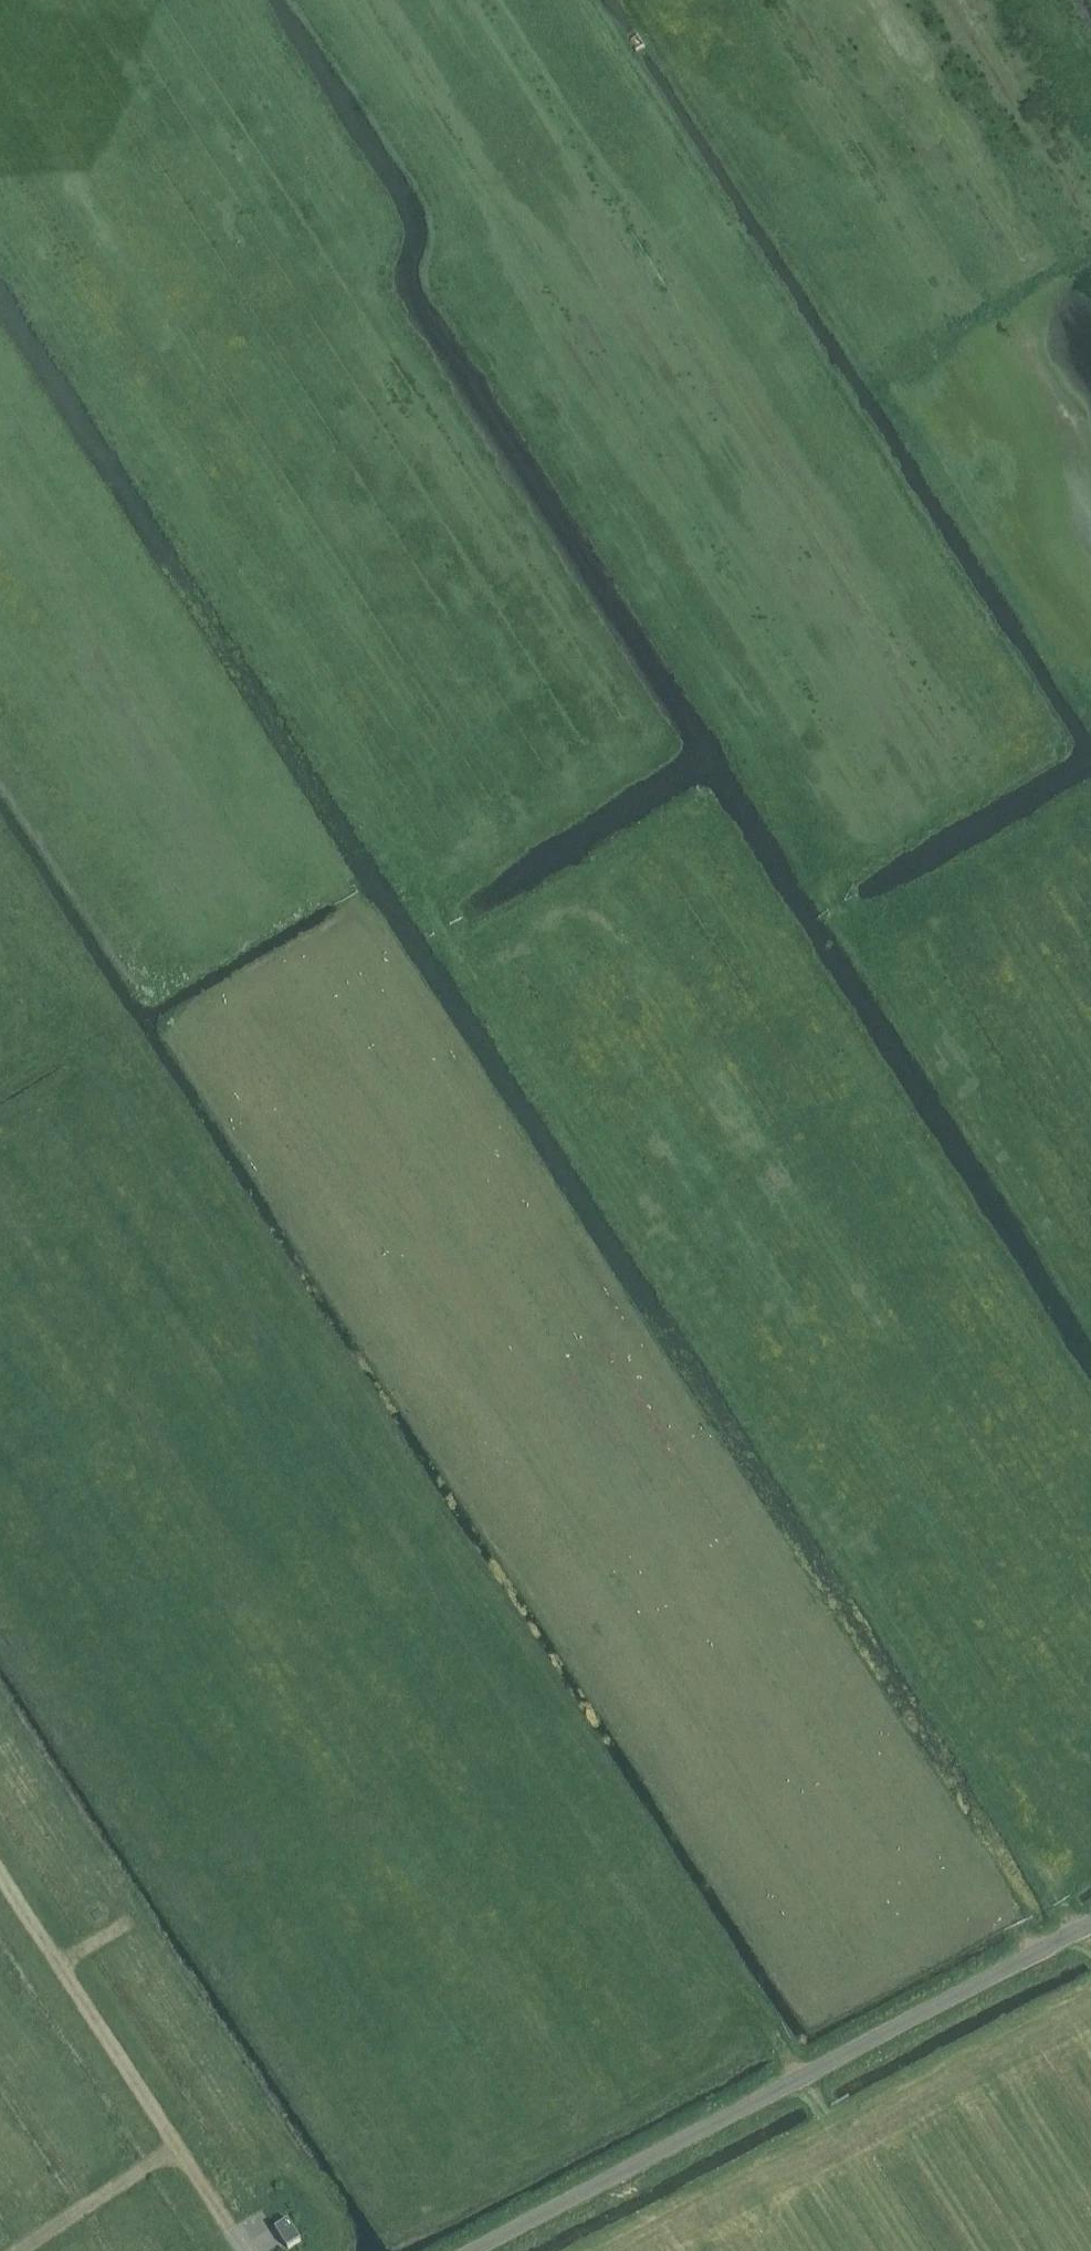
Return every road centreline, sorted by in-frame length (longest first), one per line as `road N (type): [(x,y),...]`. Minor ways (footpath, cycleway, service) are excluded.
road 1 (unclassified): [(470,2250),(1090,1924)]
road 2 (track): [(0,1868),(232,2226)]

